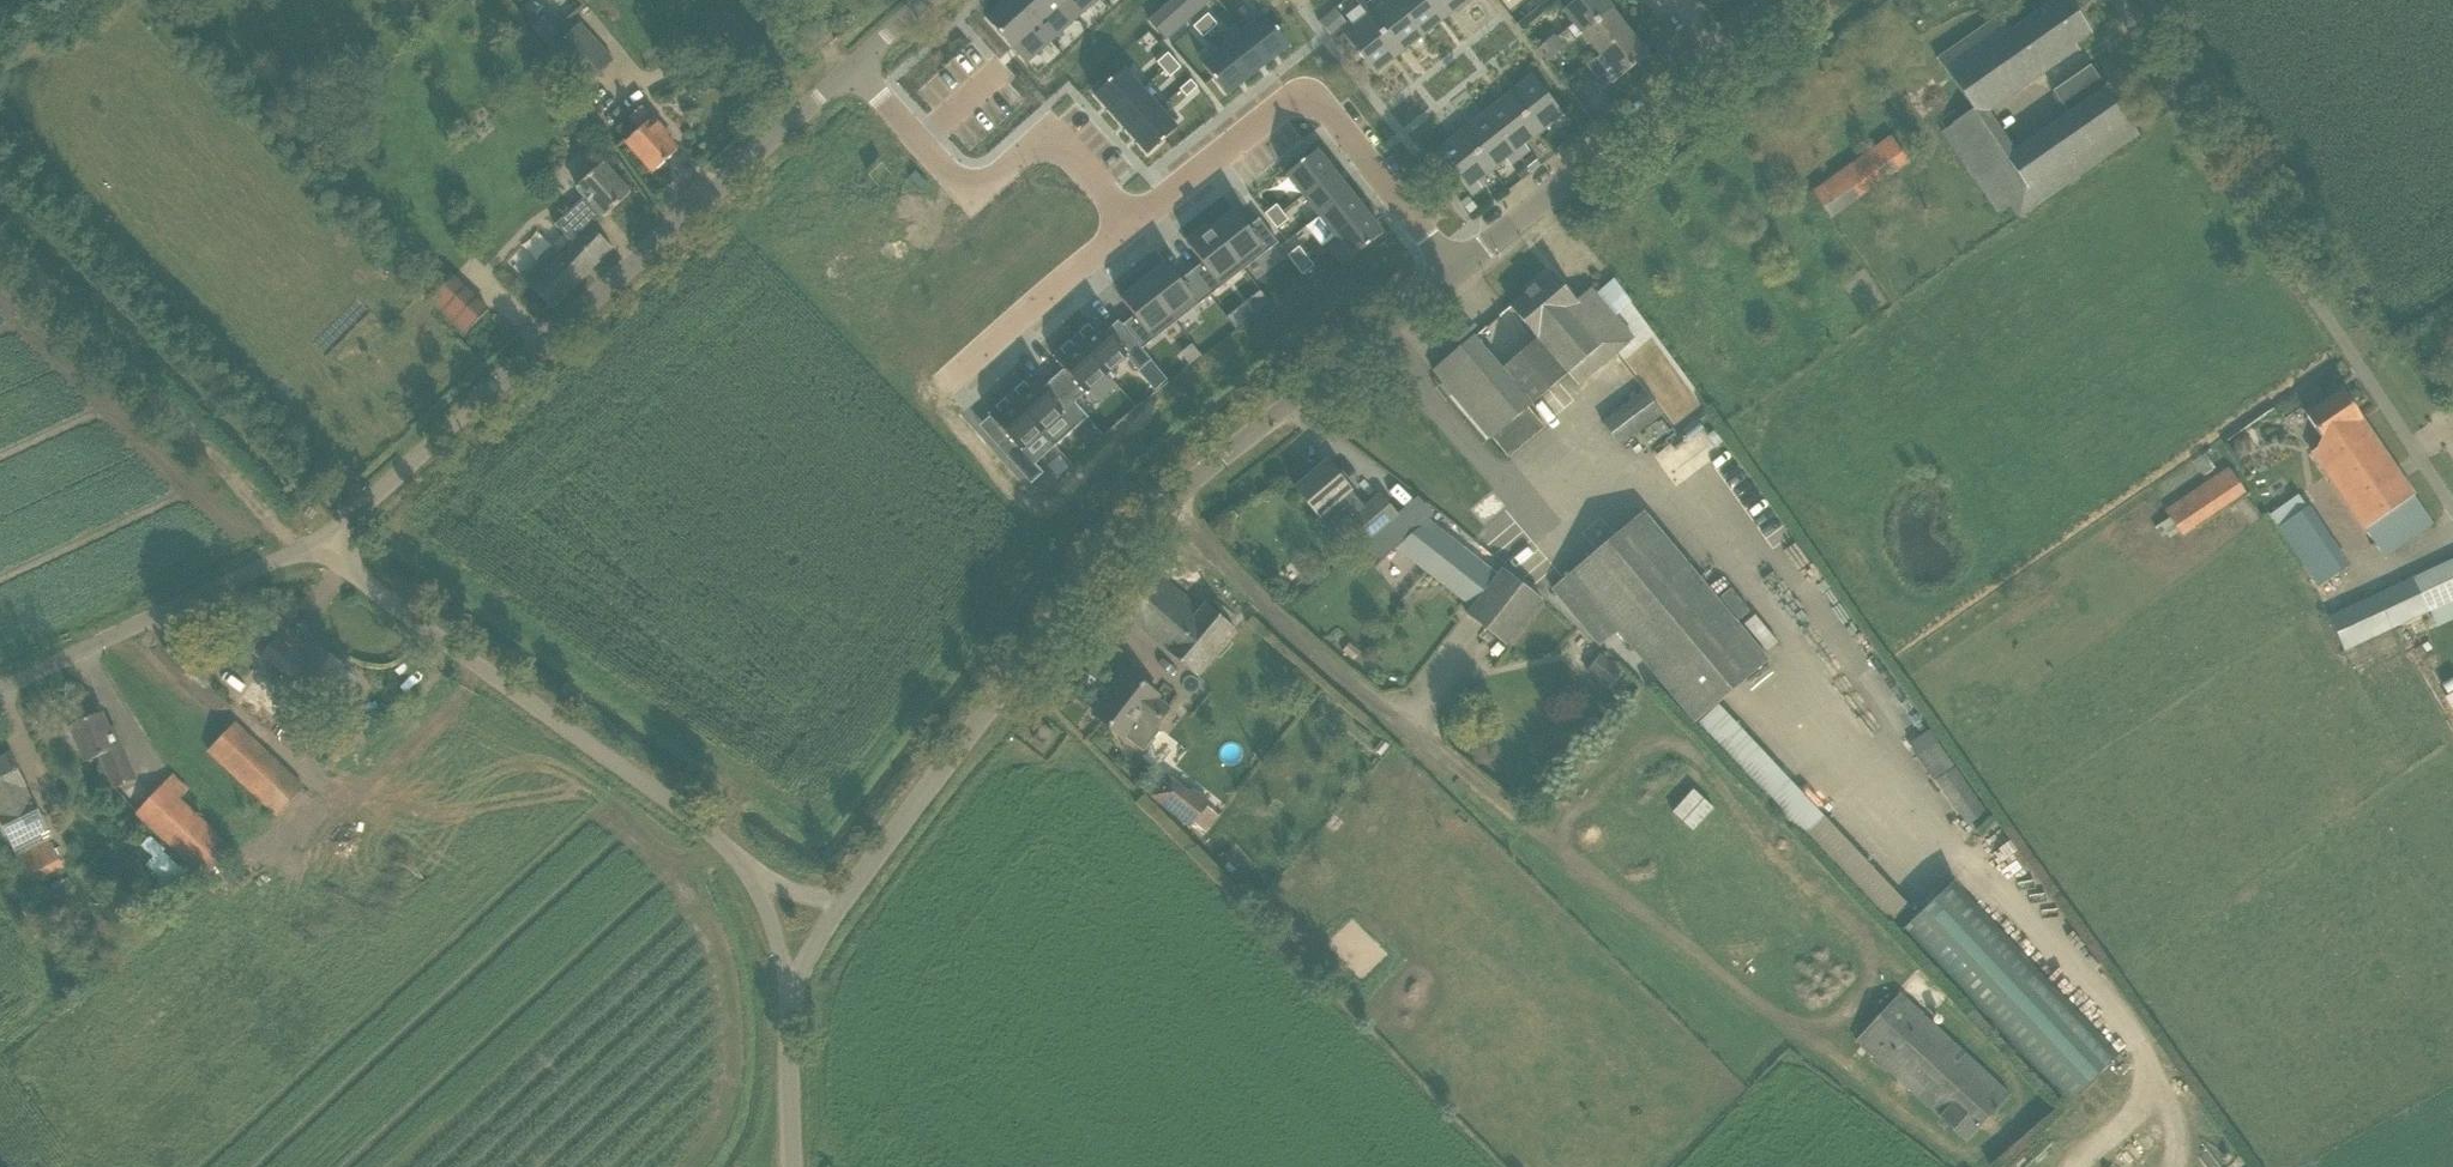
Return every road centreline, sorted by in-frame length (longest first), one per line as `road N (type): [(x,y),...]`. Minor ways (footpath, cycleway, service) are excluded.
road 1 (unclassified): [(329,561),(442,442),(860,68)]
road 2 (unclassified): [(807,961),(817,924),(843,881),(1101,575),(1236,451)]
road 3 (unclassified): [(807,961),(773,903),(703,829),(329,561)]
road 4 (residential): [(2452,507),(2124,0)]
road 5 (residential): [(1129,220),(1280,103),(1315,96),(1467,274)]
road 6 (track): [(299,558),(0,237)]
road 7 (residential): [(860,68),(952,177),(984,182),(1043,139),(1129,220)]
road 8 (unclassified): [(0,696),(250,577),(299,558),(329,561)]
road 9 (residential): [(1467,274),(1727,74)]
road 10 (residential): [(1236,451),(1467,274)]
road 11 (residential): [(945,381),(1129,220)]
road 12 (unclassified): [(797,1166),(807,961)]
road 13 (residential): [(1727,74),(1827,0)]

